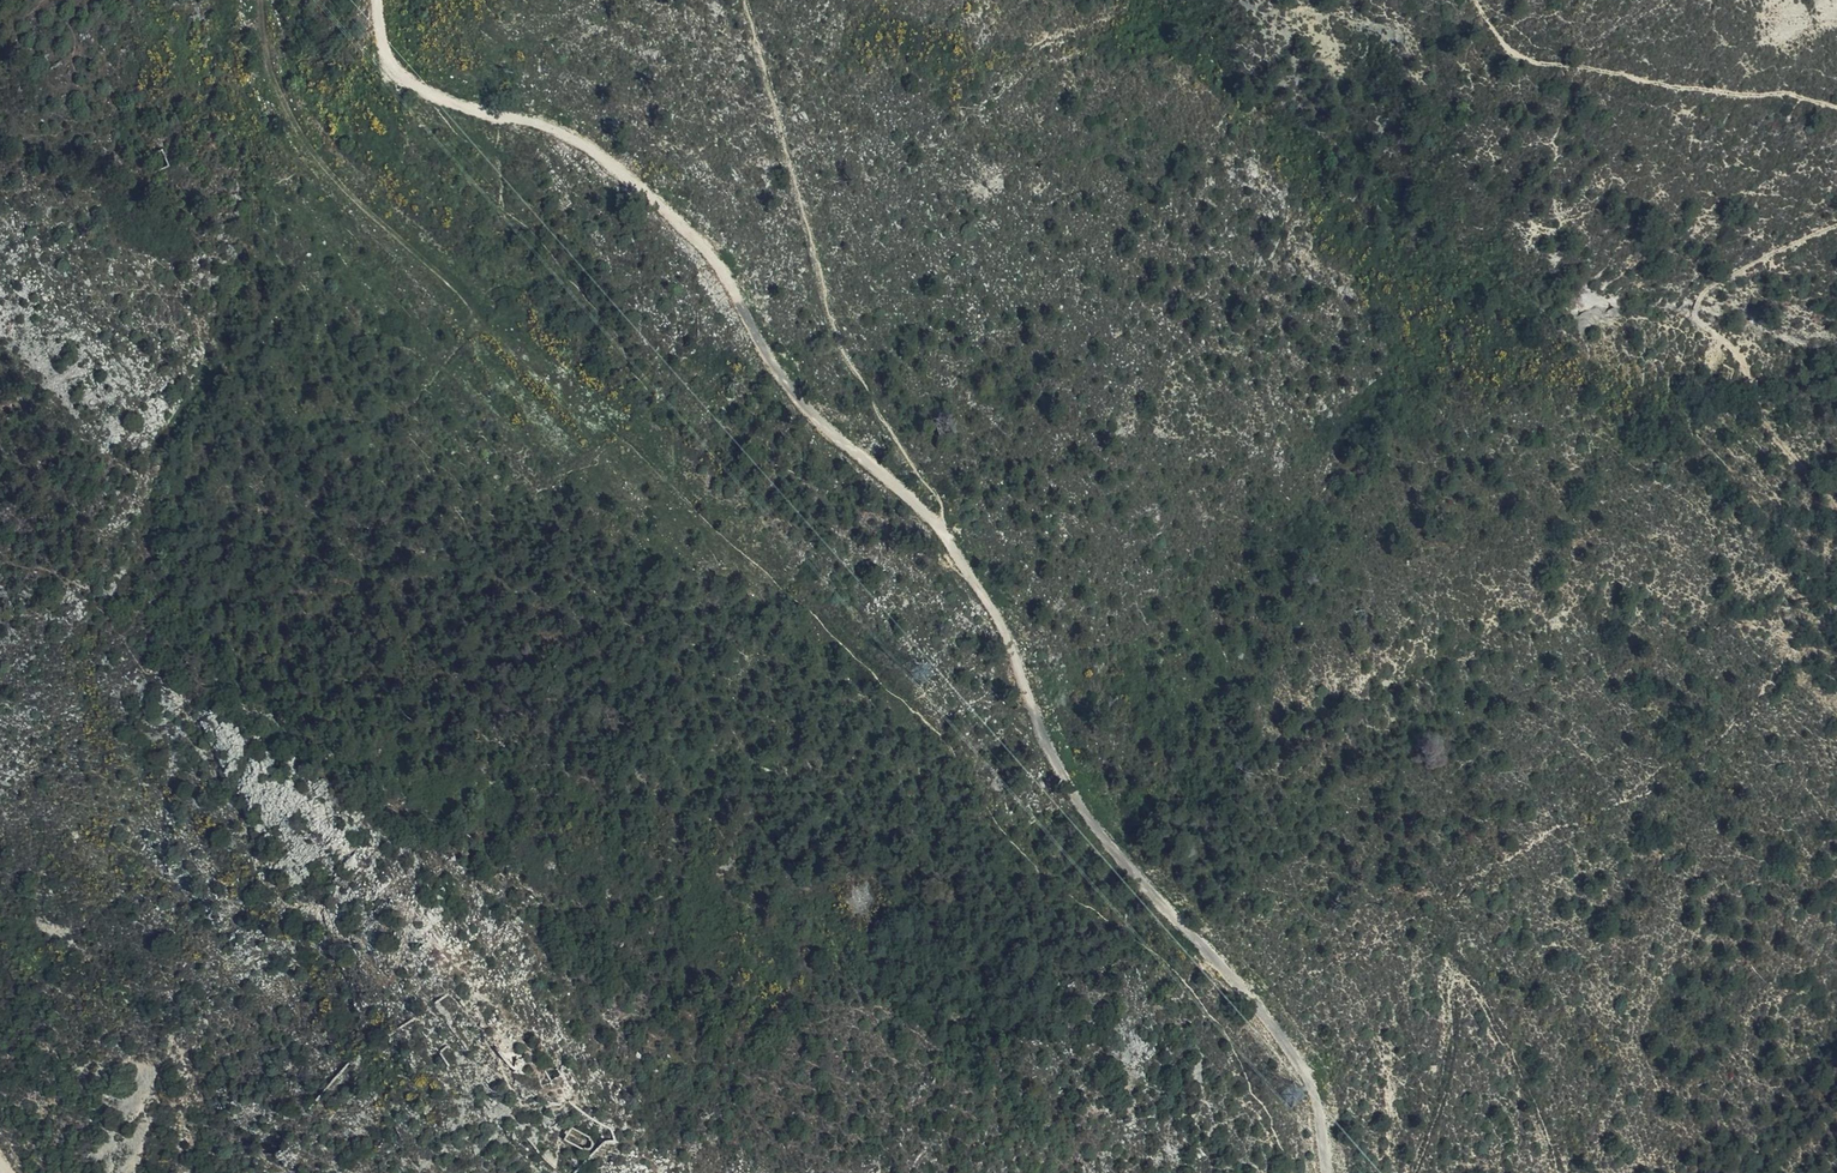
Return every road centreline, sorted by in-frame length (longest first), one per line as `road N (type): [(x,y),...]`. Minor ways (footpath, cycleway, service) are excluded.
road 1 (track): [(955,548),(819,421),(760,350),(717,268),(680,223),(595,150),(545,126),(487,119),(393,75),(380,39),(381,0)]
road 2 (track): [(1321,1172),(1310,1085),(1240,989),(1115,851),(1048,747),(955,548)]
road 3 (track): [(1476,0),(1485,29),(1544,67),(1836,105)]
road 4 (track): [(468,311),(312,144),(271,70),(261,0)]
road 5 (track): [(1836,220),(1710,284),(1697,313),(1836,468)]

